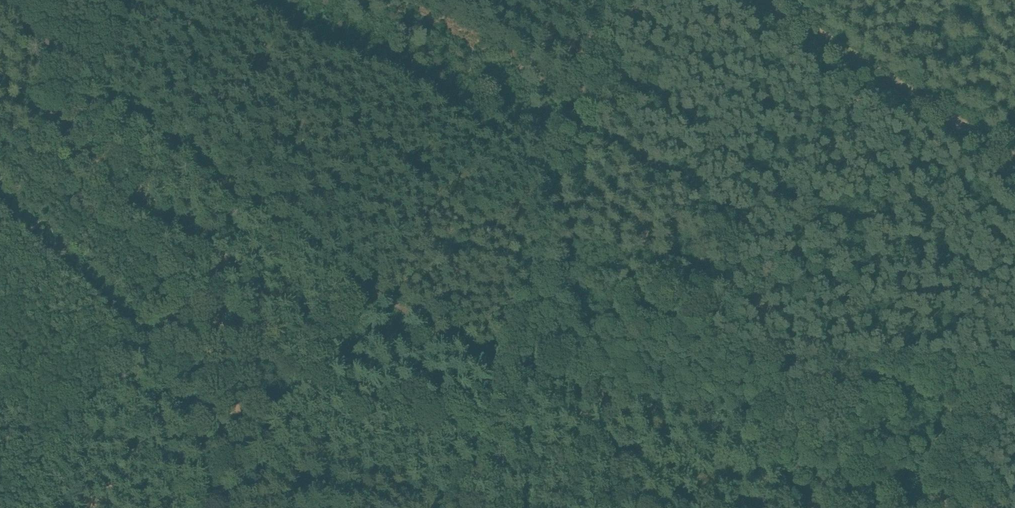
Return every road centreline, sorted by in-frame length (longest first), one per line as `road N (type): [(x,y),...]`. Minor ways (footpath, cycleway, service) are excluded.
road 1 (track): [(472,507),(501,369),(610,0)]
road 2 (unclassified): [(761,0),(1014,162)]

